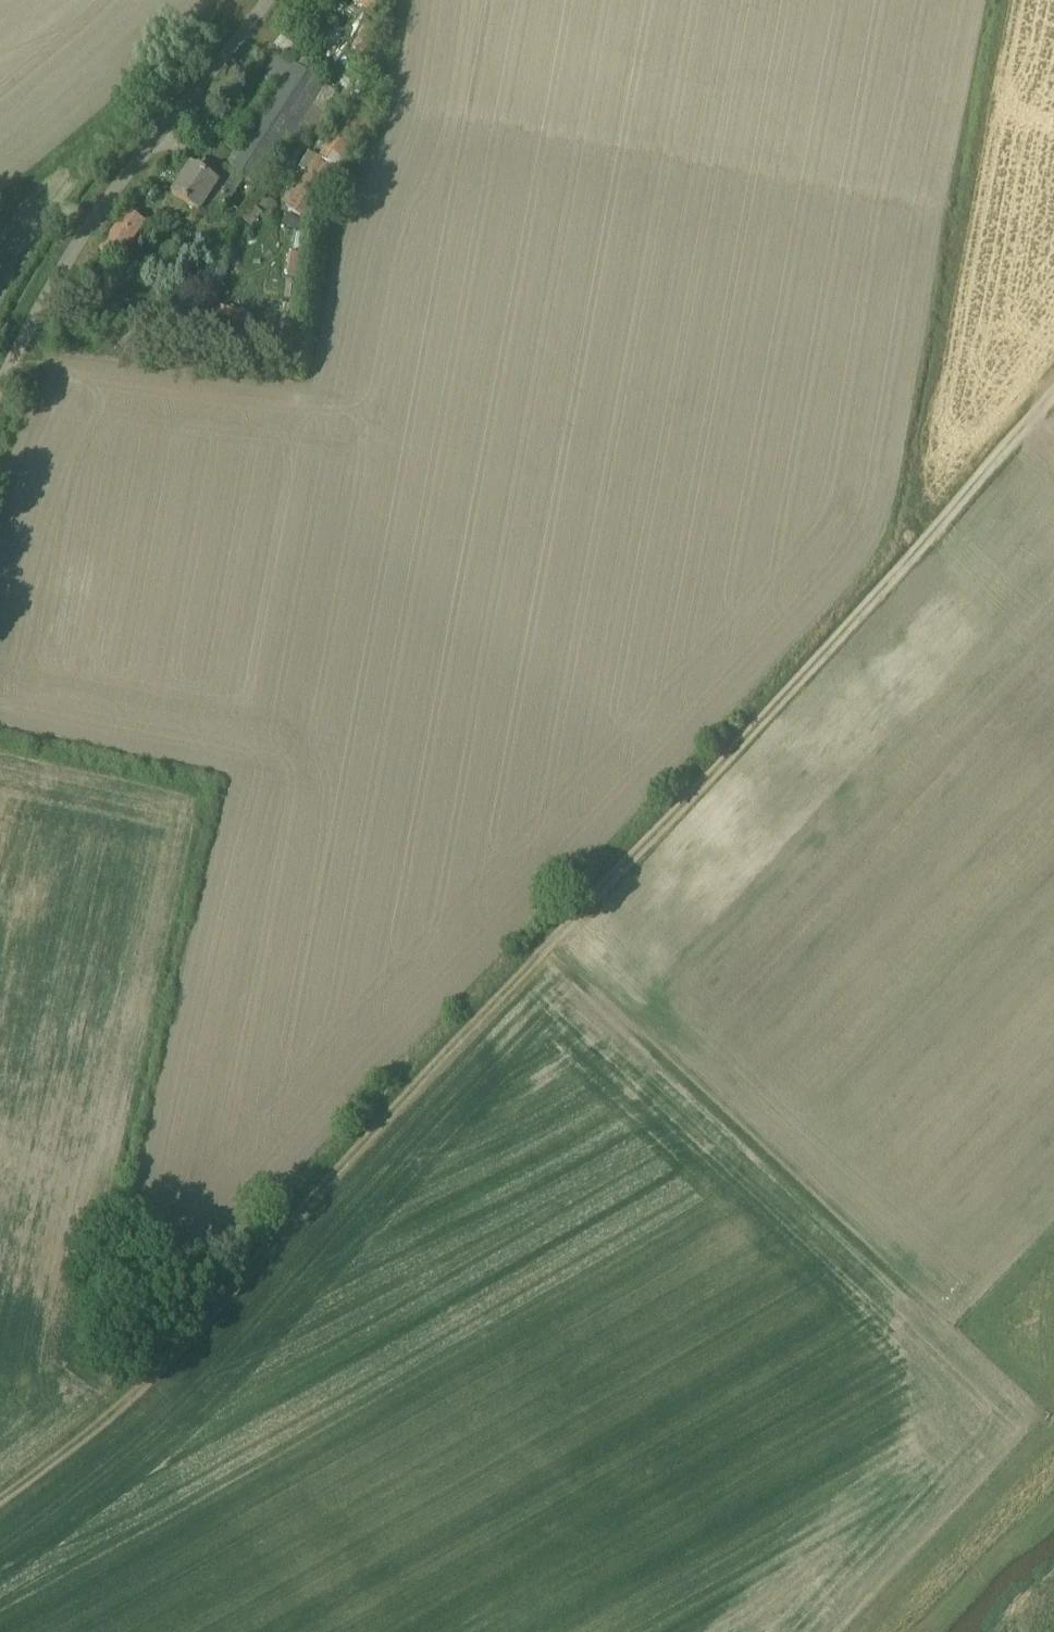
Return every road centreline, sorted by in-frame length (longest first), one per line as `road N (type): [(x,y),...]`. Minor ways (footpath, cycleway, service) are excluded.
road 1 (unclassified): [(10,1493),(561,939),(1053,392)]
road 2 (unclassified): [(0,385),(83,230),(170,108),(265,0)]

